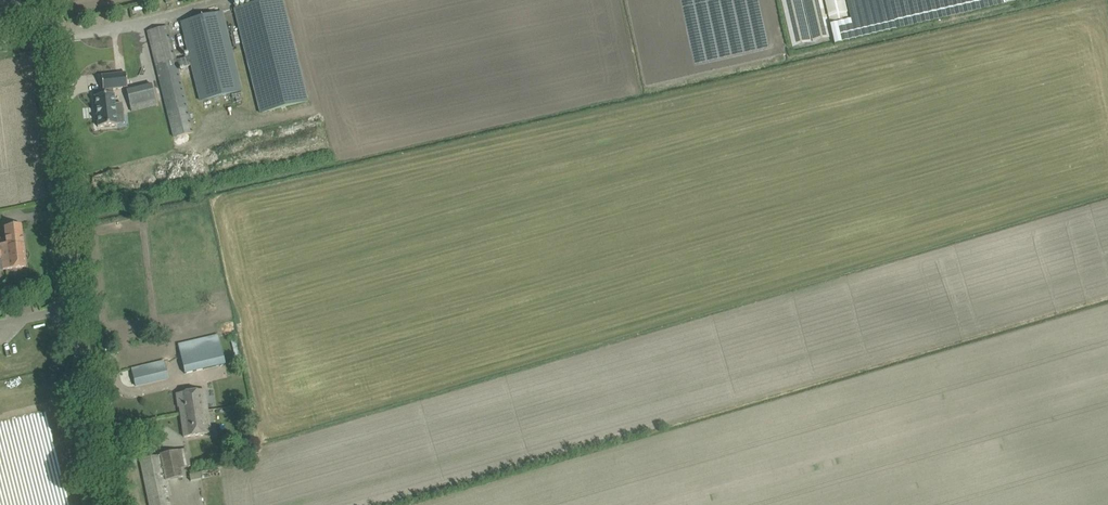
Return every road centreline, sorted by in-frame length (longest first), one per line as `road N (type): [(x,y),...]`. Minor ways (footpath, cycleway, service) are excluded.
road 1 (unclassified): [(90,463),(42,32)]

